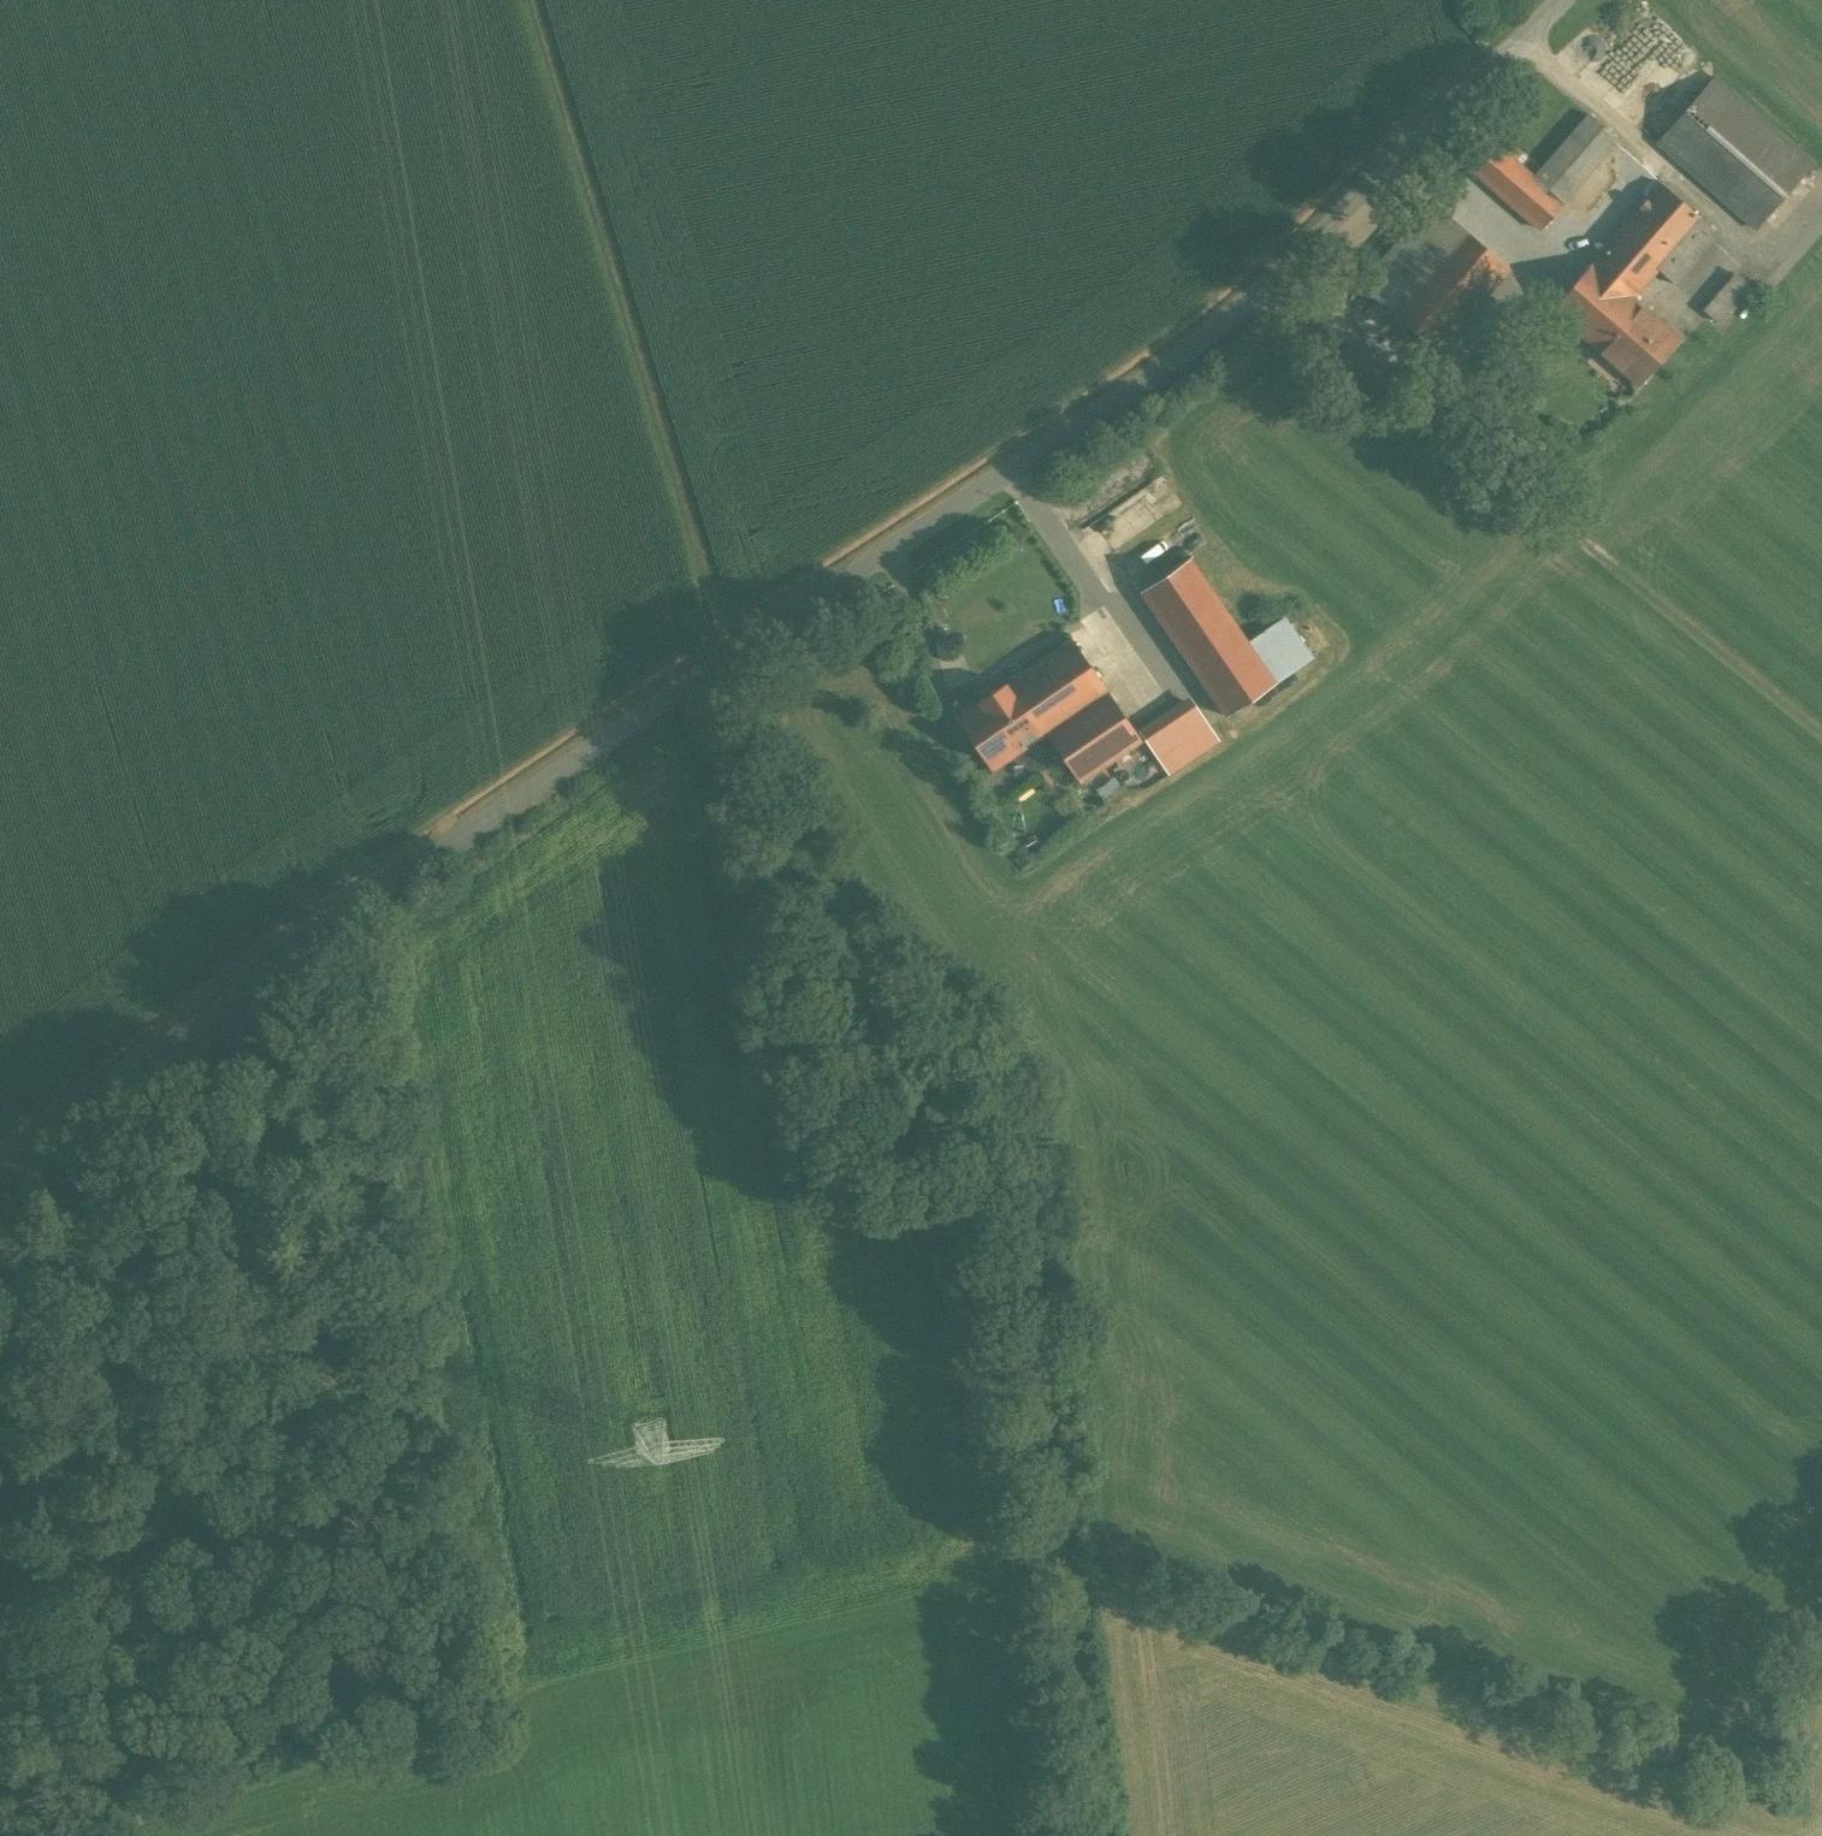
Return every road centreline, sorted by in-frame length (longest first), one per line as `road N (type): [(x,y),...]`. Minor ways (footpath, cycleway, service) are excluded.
road 1 (track): [(1091,1835),(1036,1225),(953,970),(735,653),(536,0)]
road 2 (unclassified): [(1553,0),(1273,282),(1186,351),(0,1162)]
road 3 (track): [(1273,282),(1821,732)]

